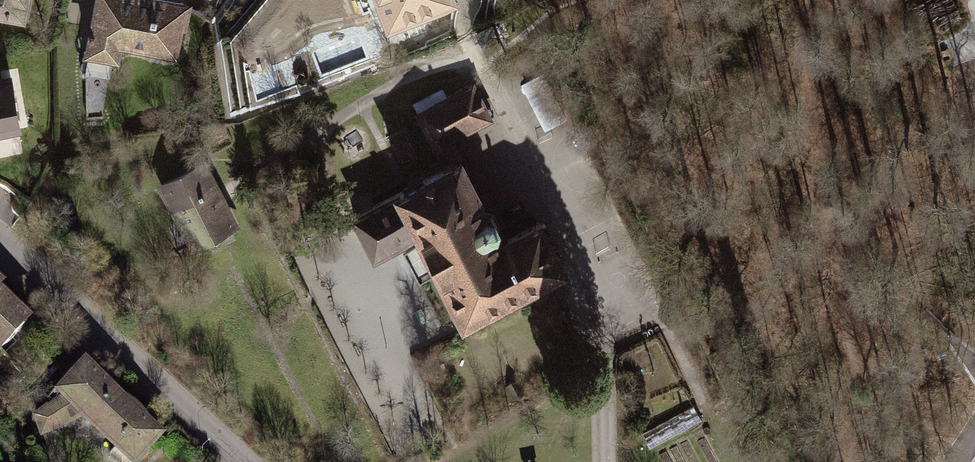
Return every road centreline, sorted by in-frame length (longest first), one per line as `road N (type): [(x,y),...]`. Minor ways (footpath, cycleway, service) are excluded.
road 1 (residential): [(0,238),(245,461)]

